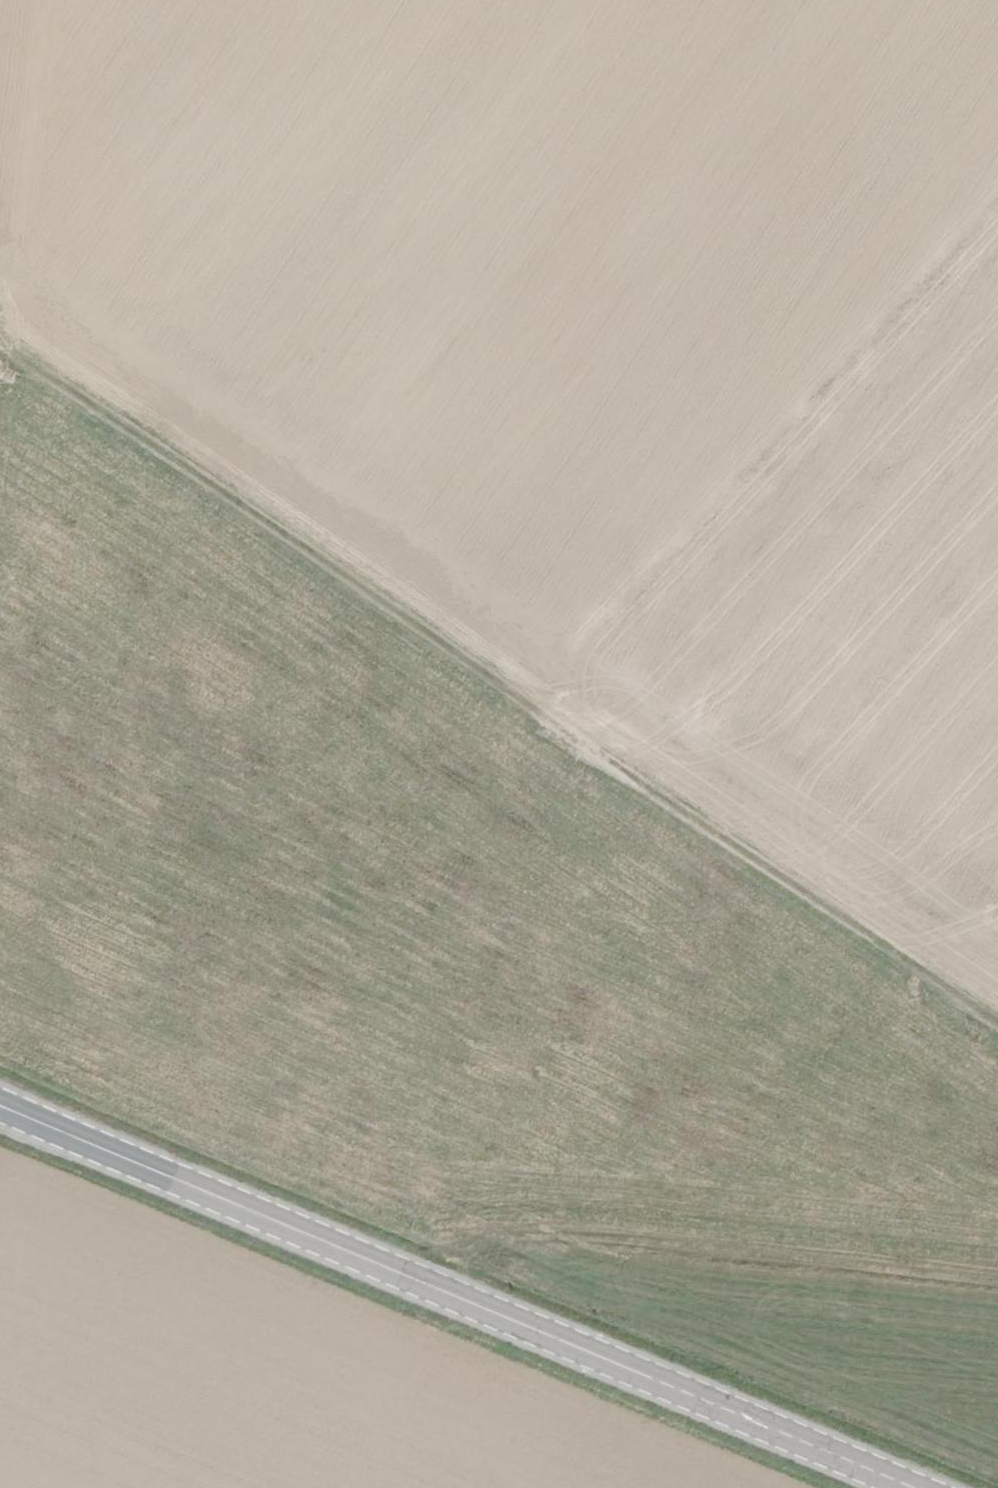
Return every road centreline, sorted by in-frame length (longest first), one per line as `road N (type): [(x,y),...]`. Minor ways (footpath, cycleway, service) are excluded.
road 1 (secondary): [(0,1106),(910,1487)]
road 2 (track): [(442,1293),(477,1247),(536,1235),(997,1285)]

